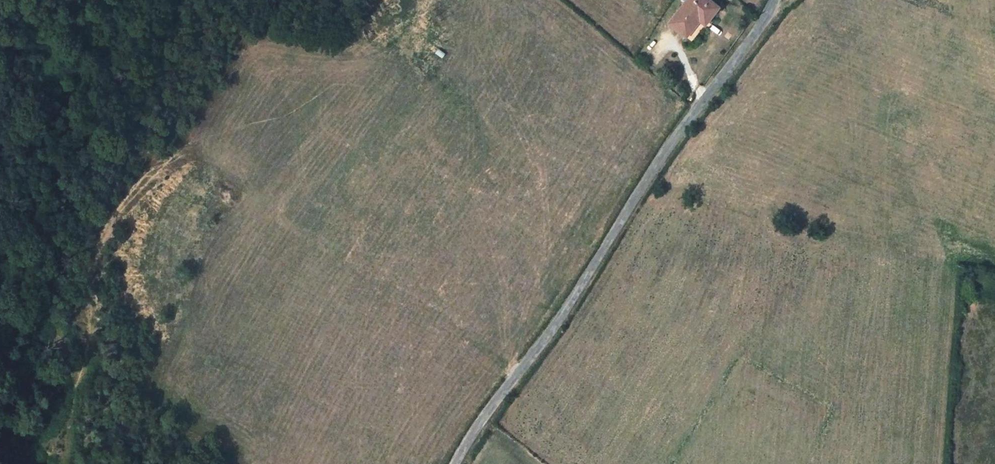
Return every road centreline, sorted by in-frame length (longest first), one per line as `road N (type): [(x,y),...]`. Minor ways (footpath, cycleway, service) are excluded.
road 1 (unclassified): [(456,463),(774,0)]

